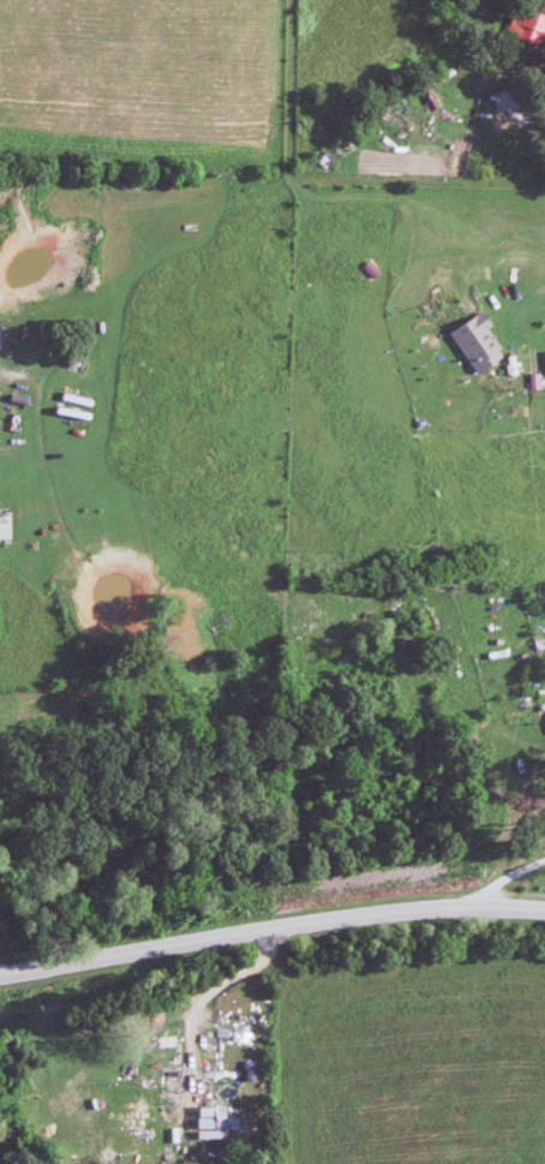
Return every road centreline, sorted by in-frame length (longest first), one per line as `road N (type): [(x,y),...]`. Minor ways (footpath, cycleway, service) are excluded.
road 1 (residential): [(544,908),(481,905),(323,920),(0,973)]

